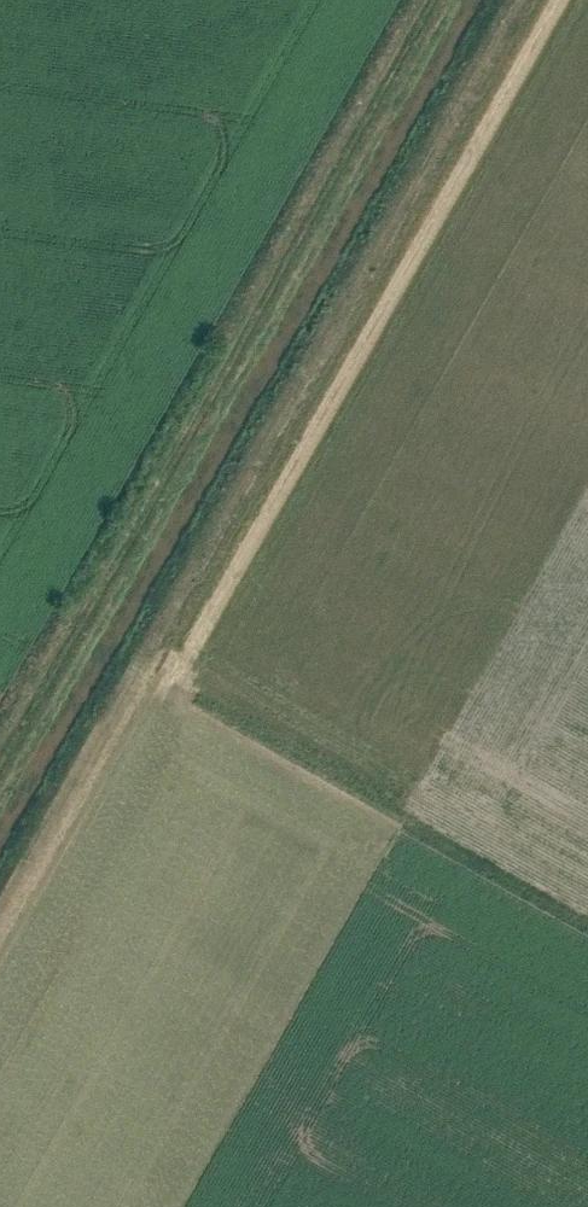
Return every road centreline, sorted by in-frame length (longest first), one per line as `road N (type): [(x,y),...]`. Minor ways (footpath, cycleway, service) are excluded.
road 1 (track): [(428,0),(0,759)]

